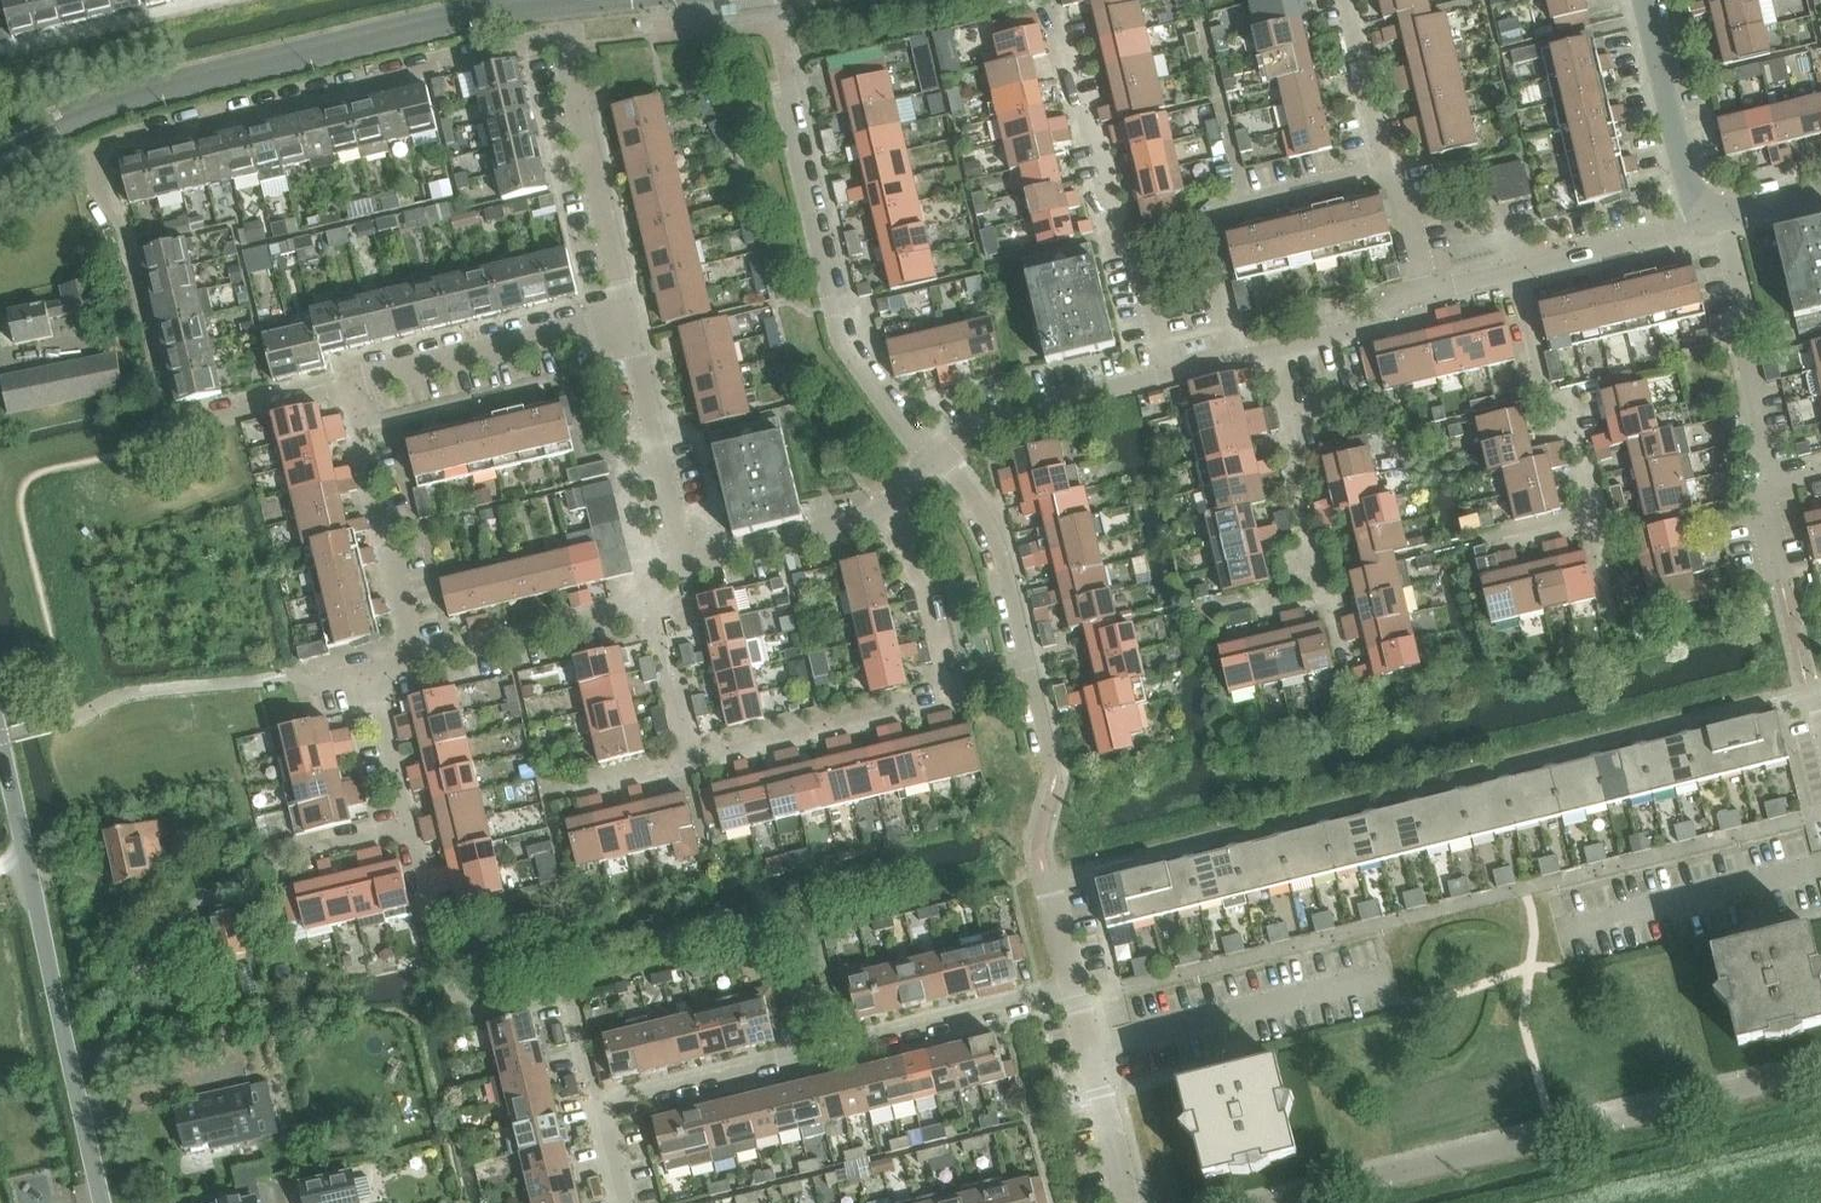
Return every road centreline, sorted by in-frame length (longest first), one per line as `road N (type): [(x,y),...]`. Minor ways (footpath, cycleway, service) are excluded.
road 1 (residential): [(1274,1202),(1820,1069)]
road 2 (residential): [(601,1105),(1072,987)]
road 3 (residential): [(96,155),(114,141),(150,140),(559,36)]
road 4 (residential): [(96,155),(123,227),(173,441),(233,416),(348,388)]
road 5 (residential): [(104,1202),(0,741)]
road 6 (residential): [(940,463),(920,451),(840,339),(784,82)]
road 7 (residential): [(1167,377),(1144,270),(1123,254),(1101,147),(1071,94),(1052,7)]
road 8 (residential): [(1054,773),(1000,551),(977,505),(940,463)]
road 9 (residential): [(1234,361),(1204,234),(1218,215),(1384,168)]
road 10 (residential): [(626,320),(559,36)]
road 11 (residential): [(348,388),(626,320)]
road 12 (residential): [(414,663),(348,388)]
road 13 (residential): [(1769,485),(1743,366),(1748,336),(1723,216)]
road 14 (residential): [(1596,514),(1578,443),(1552,423),(1516,271)]
road 15 (residential): [(684,564),(626,320)]
road 16 (residential): [(940,463),(978,424),(1167,377)]
road 17 (residential): [(414,663),(619,613),(650,592)]
road 18 (residential): [(1700,217),(1644,0)]
road 19 (residential): [(1127,1202),(1072,987)]
road 20 (residential): [(684,564),(884,515)]
road 21 (residential): [(411,831),(374,673),(414,663)]
road 22 (residential): [(953,700),(921,566),(884,515)]
road 23 (residential): [(1516,271),(1665,235),(1700,217)]
road 24 (residential): [(1268,354),(1367,332),(1388,304),(1427,294)]
road 25 (residential): [(693,761),(650,592)]
road 26 (residential): [(1384,168),(1344,0)]
road 27 (residential): [(1427,294),(1400,189),(1384,168)]
road 28 (residential): [(1468,543),(1596,514)]
road 29 (residential): [(1296,471),(1268,354)]

